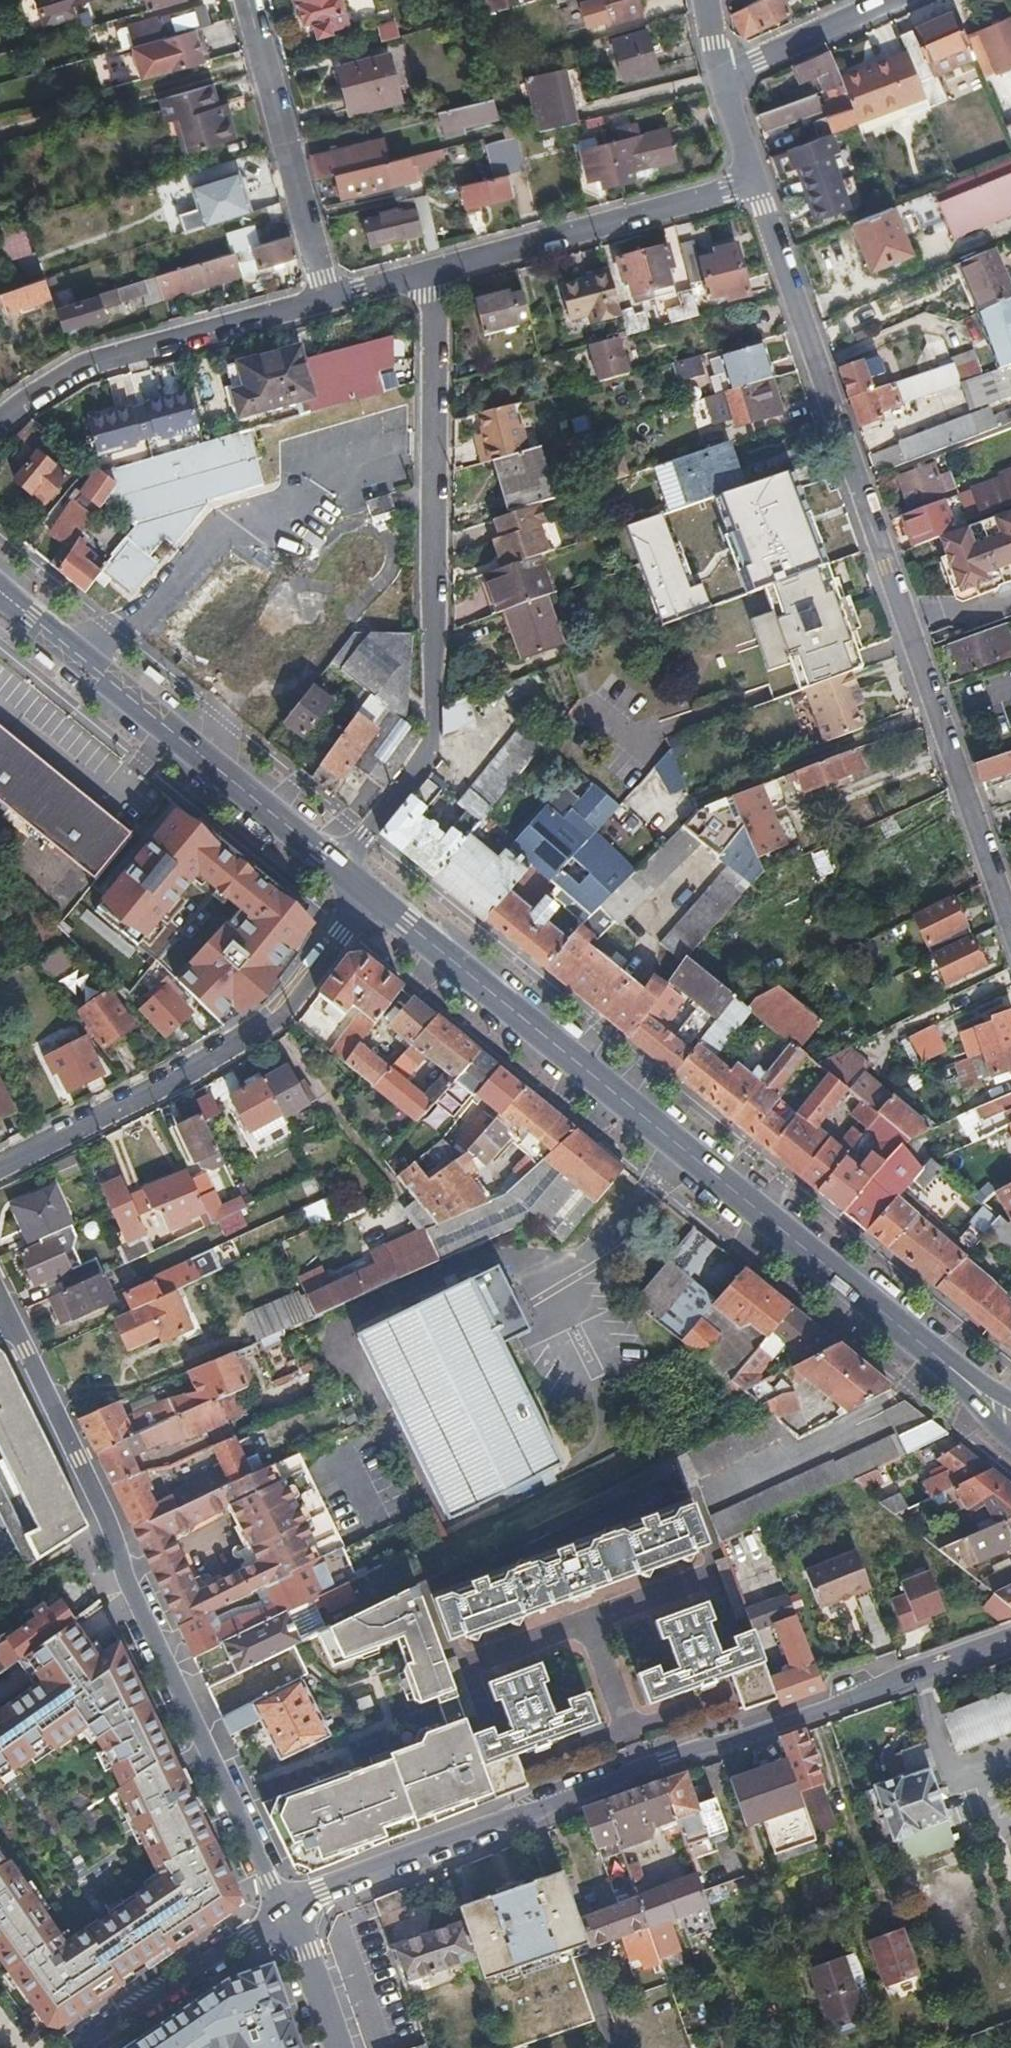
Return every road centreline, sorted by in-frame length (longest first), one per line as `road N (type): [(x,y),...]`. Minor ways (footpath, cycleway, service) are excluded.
road 1 (residential): [(1010,926),(752,185)]
road 2 (residential): [(286,1910),(319,1890),(1010,1641)]
road 3 (primary): [(904,1333),(371,892)]
road 4 (residential): [(286,1910),(6,1313)]
road 5 (residential): [(436,272),(433,748),(339,866)]
road 6 (residential): [(0,1168),(278,1021),(371,892)]
road 7 (primary): [(339,866),(0,590)]
road 8 (residential): [(331,301),(95,361),(29,397),(0,423)]
road 9 (residential): [(436,272),(752,185)]
road 10 (residential): [(245,0),(331,301)]
road 11 (residential): [(77,2047),(286,1910)]
road 12 (residential): [(720,75),(885,0)]
road 13 (primary): [(904,1333),(1010,1437)]
road 14 (residential): [(286,1910),(337,2047)]
road 15 (primary): [(1010,1400),(904,1333)]

